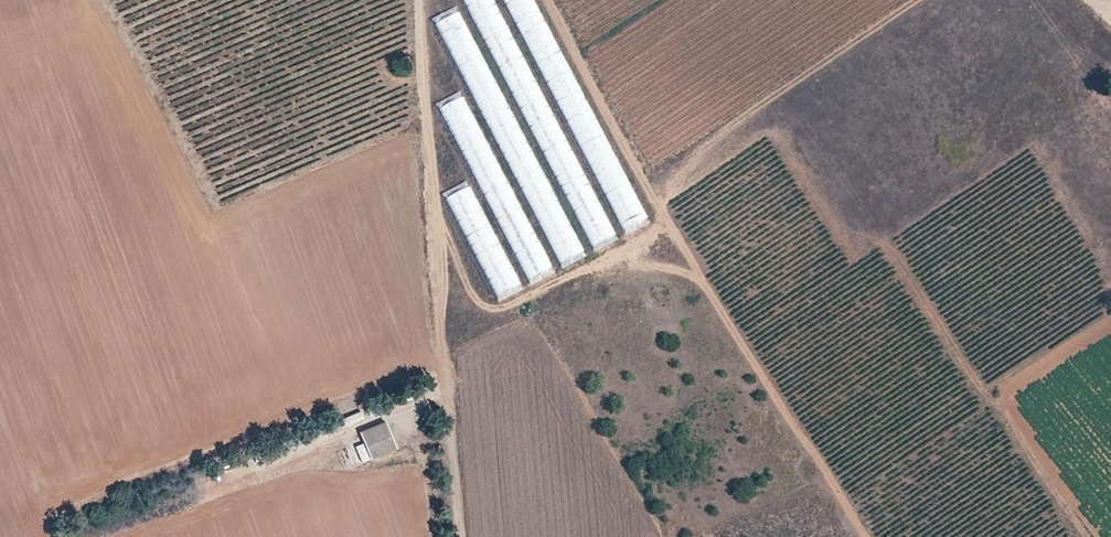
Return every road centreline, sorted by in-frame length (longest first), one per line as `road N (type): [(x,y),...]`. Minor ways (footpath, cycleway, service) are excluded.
road 1 (track): [(455,536),(415,0)]

